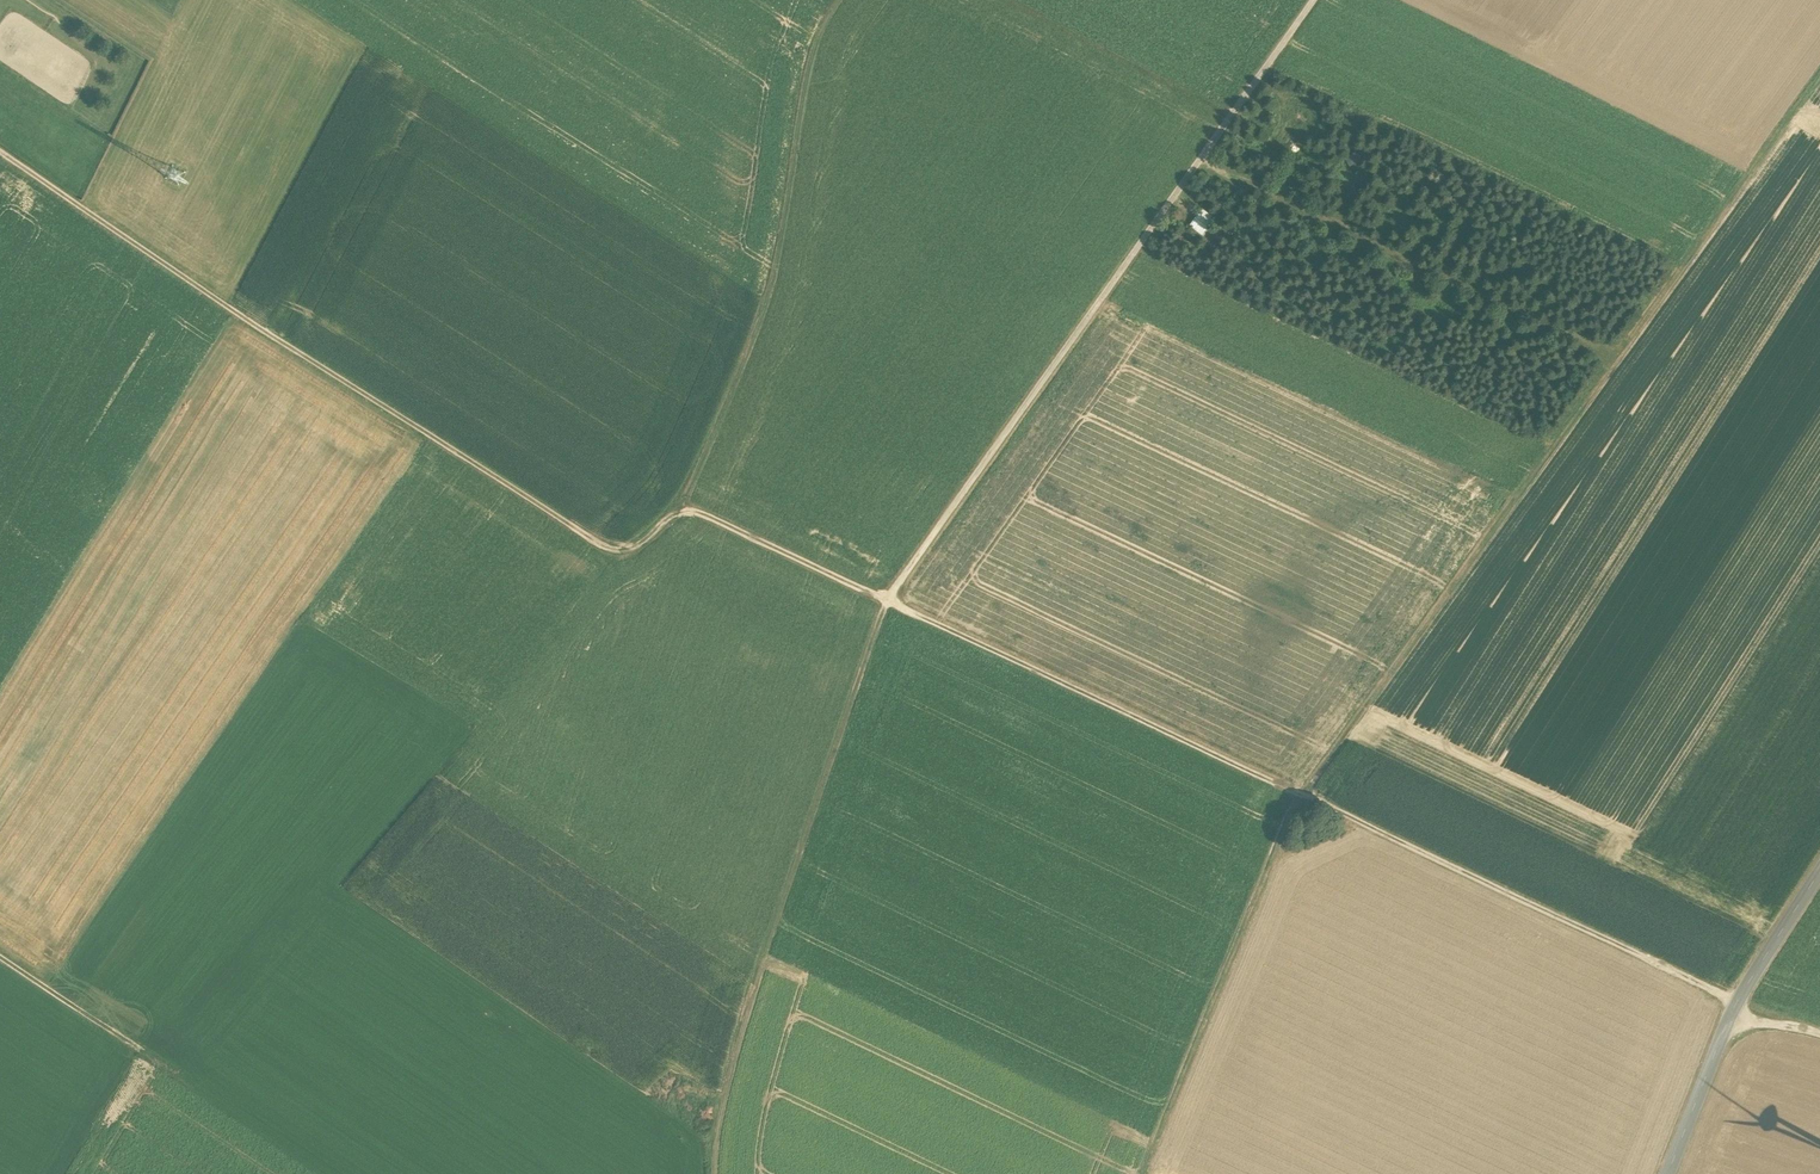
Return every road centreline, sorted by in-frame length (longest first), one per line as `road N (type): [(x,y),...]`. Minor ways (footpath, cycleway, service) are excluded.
road 1 (track): [(1142,1173),(1284,820),(1819,77)]
road 2 (track): [(675,513),(698,512),(1736,1005)]
road 3 (track): [(0,151),(253,326),(604,546),(631,550),(675,513)]
road 4 (track): [(888,604),(1315,0)]
road 5 (track): [(888,604),(711,1124),(707,1173)]
road 6 (track): [(675,513),(739,381),(774,283),(809,65),(839,0)]
road 7 (track): [(1201,161),(1616,360)]
road 8 (secondary): [(1819,875),(1736,1005),(1669,1173)]

